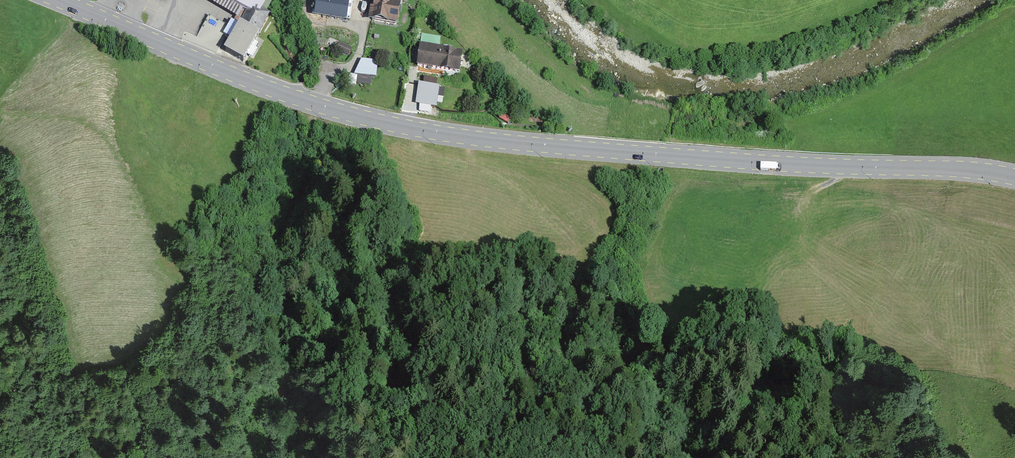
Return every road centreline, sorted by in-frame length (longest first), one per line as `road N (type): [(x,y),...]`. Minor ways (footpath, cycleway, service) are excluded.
road 1 (primary): [(1014,177),(433,132),(285,95),(59,0)]
road 2 (track): [(334,457),(353,430),(403,401),(404,392),(374,370),(321,355),(325,335),(418,265),(478,261),(575,275),(611,236),(614,201),(588,181),(478,157),(470,137)]

